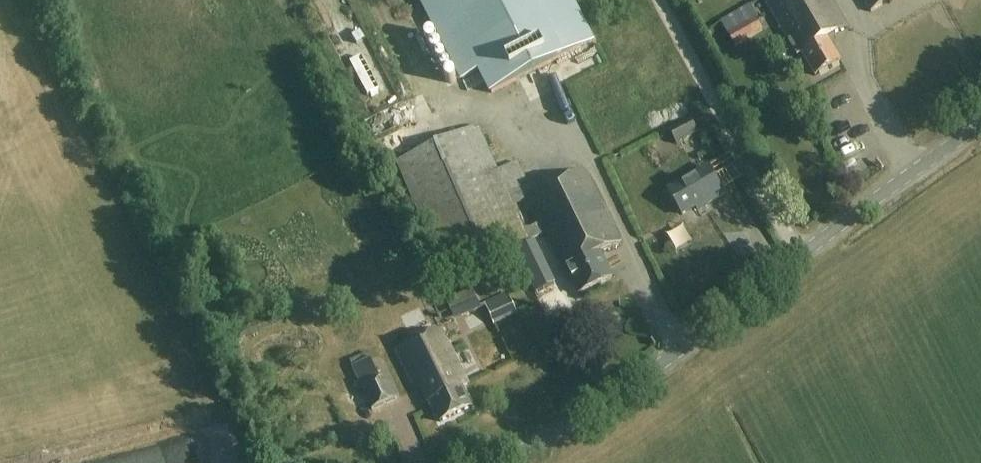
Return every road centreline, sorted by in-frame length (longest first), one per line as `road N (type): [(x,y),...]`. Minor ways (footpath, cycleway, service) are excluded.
road 1 (unclassified): [(504,462),(683,347),(796,259)]
road 2 (unclassified): [(796,259),(660,0)]
road 3 (unclassified): [(796,259),(980,128)]

